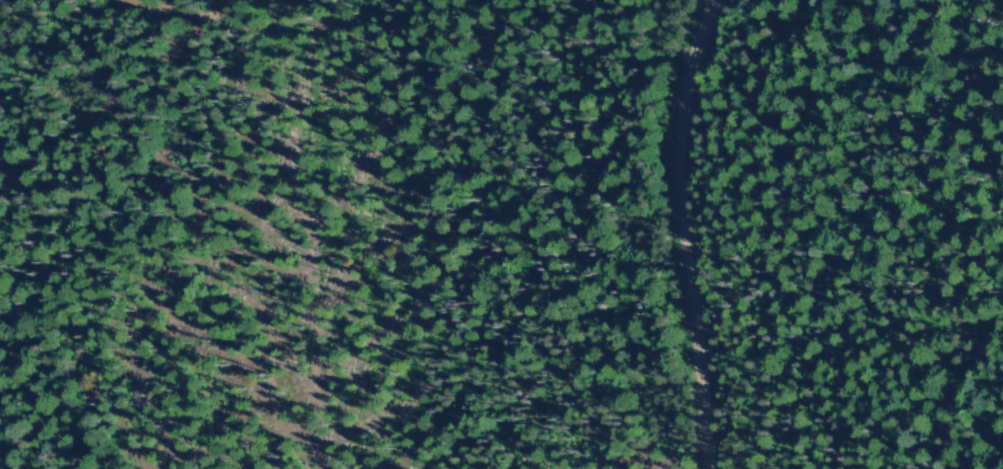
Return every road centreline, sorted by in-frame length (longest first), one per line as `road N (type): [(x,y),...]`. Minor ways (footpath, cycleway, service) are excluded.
road 1 (track): [(712,468),(685,176),(692,101),(724,0)]
road 2 (track): [(0,189),(216,12)]

